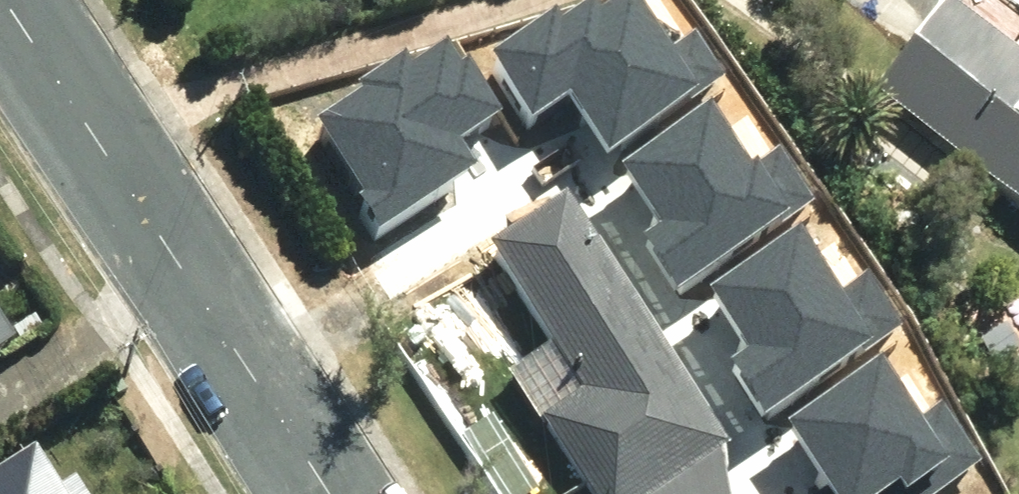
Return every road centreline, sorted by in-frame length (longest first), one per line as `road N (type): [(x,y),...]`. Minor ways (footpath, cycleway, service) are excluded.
road 1 (secondary): [(321,493),(0,3)]

